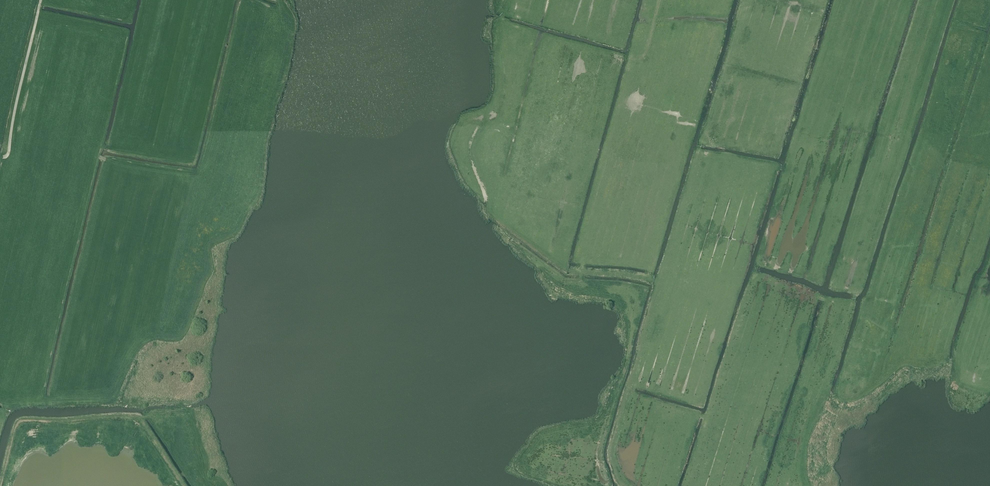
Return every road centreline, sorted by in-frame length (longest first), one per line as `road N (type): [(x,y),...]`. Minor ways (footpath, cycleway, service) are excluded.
road 1 (track): [(4,157),(42,0)]

